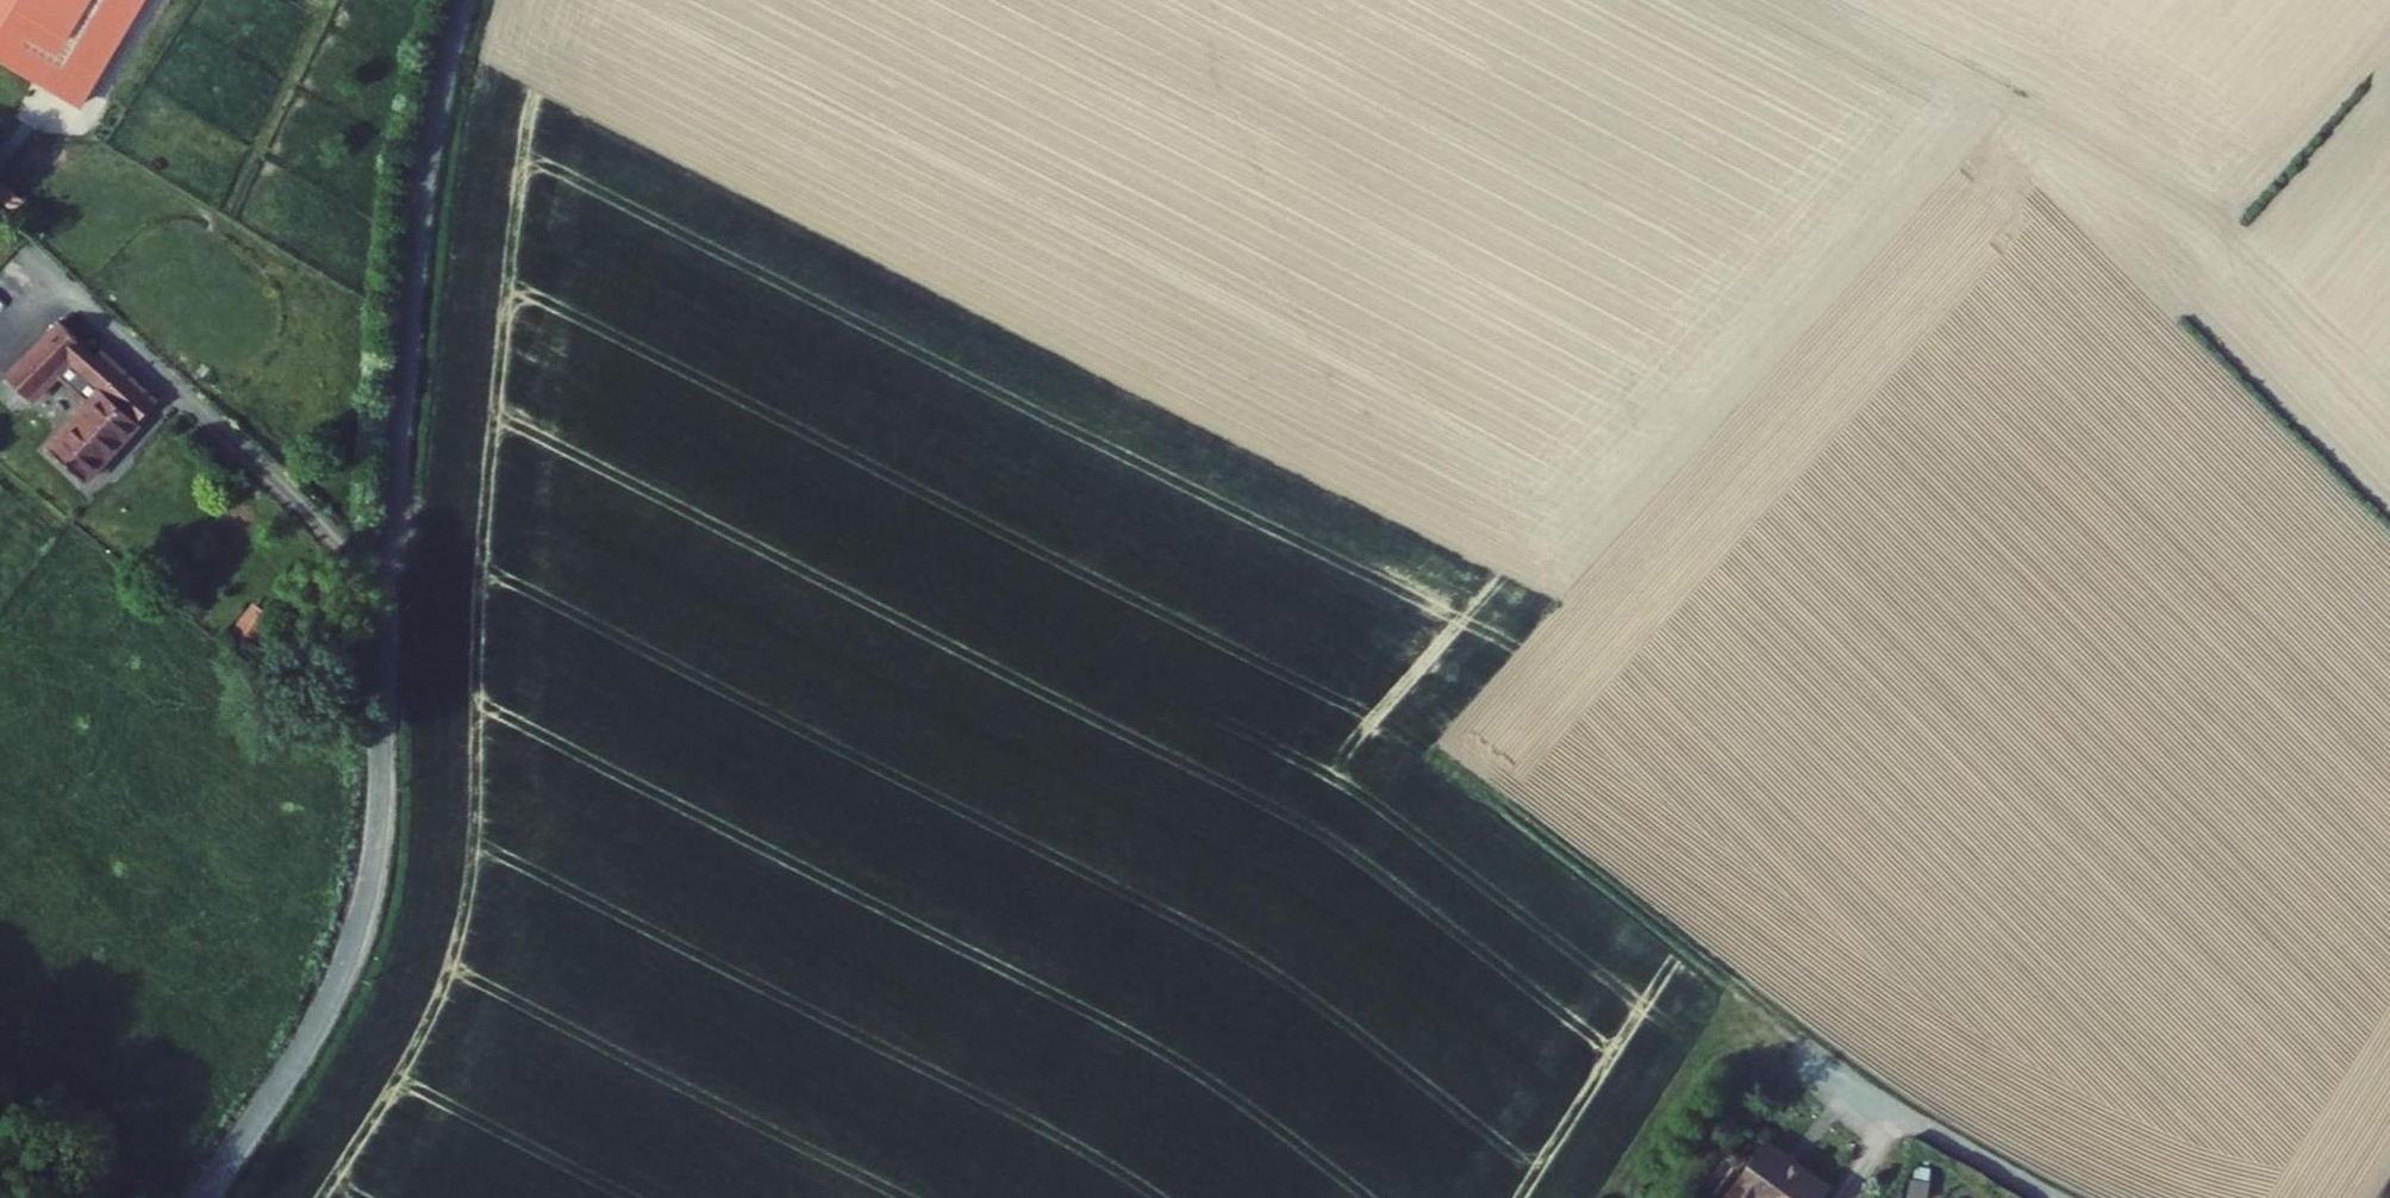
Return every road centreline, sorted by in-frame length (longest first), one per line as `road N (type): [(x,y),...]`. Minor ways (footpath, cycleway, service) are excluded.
road 1 (unclassified): [(203,1197),(318,1021),(368,875),(419,204),(460,0)]
road 2 (residential): [(2057,1197),(1906,1117),(1844,1197)]

